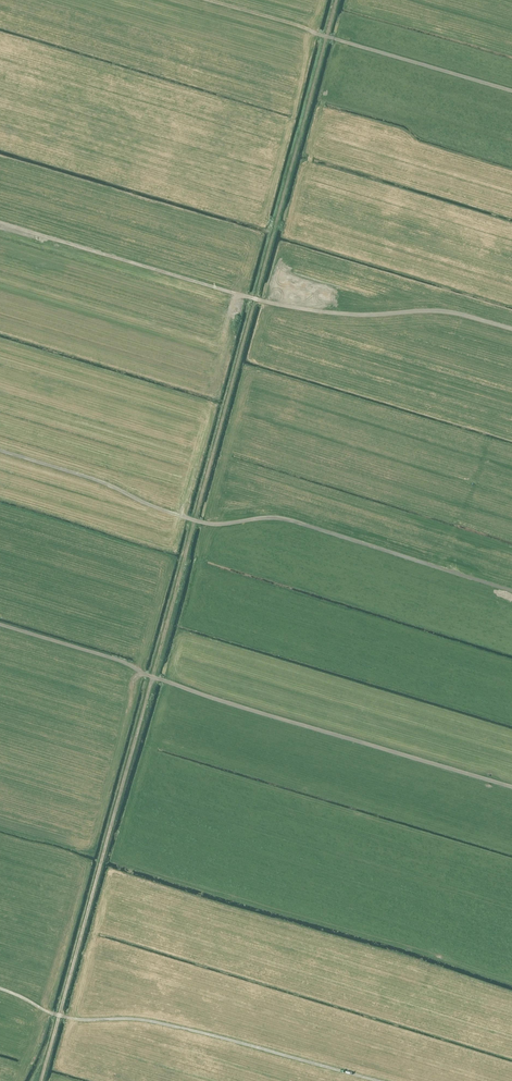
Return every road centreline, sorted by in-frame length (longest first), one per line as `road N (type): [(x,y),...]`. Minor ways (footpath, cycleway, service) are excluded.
road 1 (track): [(42,1080),(336,0)]
road 2 (track): [(511,329),(433,311),(352,316),(275,305),(0,223)]
road 3 (track): [(381,1080),(149,1022),(59,1016),(0,989)]

